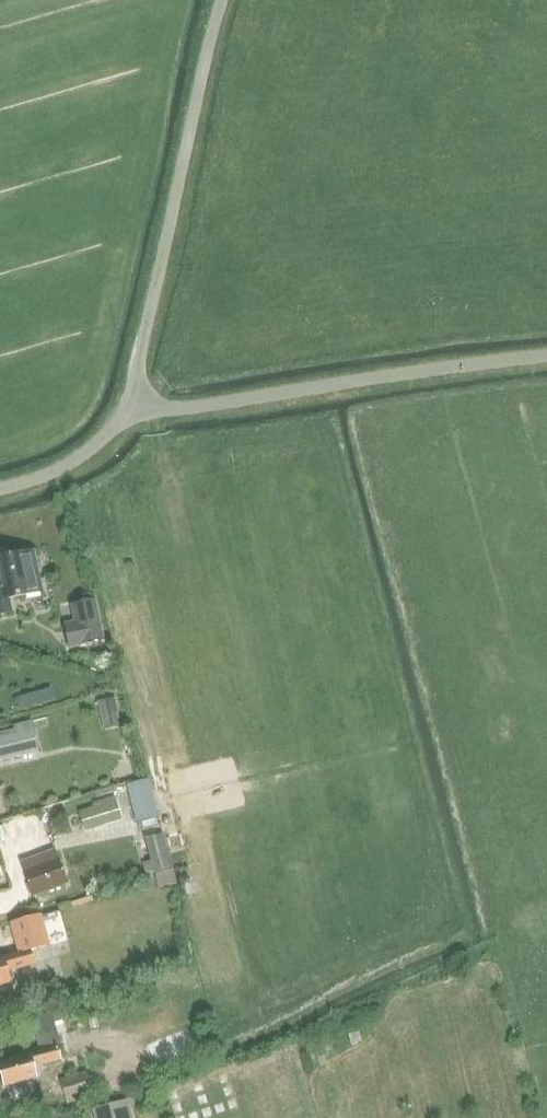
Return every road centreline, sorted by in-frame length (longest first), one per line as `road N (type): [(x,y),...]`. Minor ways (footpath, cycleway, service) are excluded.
road 1 (unclassified): [(134,412),(226,0)]
road 2 (unclassified): [(546,361),(134,412)]
road 3 (unclassified): [(0,491),(87,457),(134,412)]

